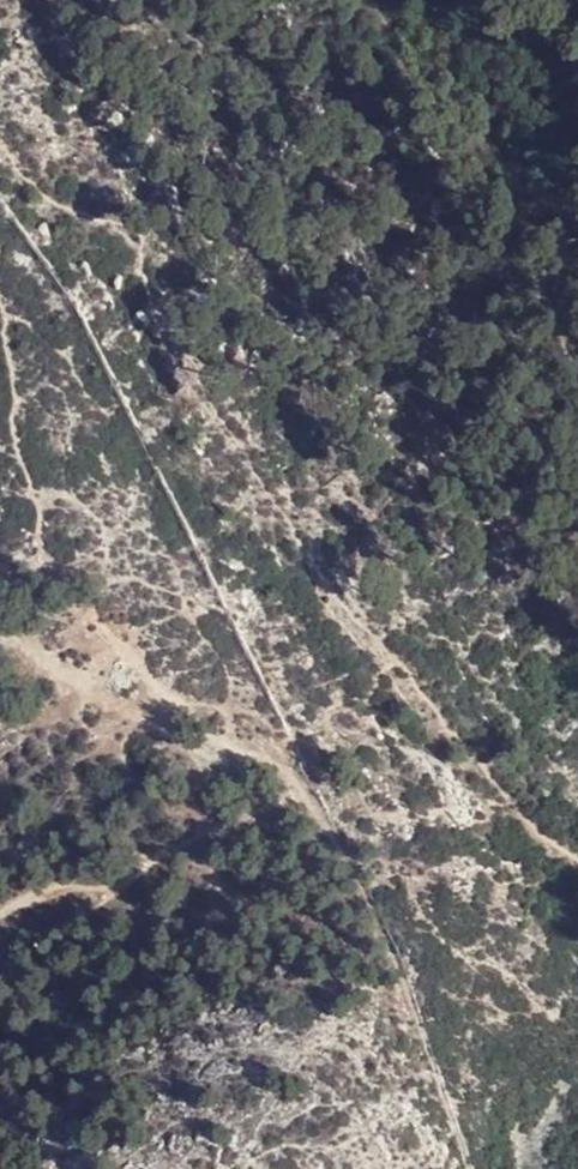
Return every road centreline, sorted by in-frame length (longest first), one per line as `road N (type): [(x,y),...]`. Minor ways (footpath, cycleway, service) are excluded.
road 1 (track): [(0,147),(58,212),(143,247),(226,396),(243,464),(382,643),(439,697),(493,773),(577,863)]
road 2 (track): [(577,409),(542,248),(505,162),(409,67),(375,0)]

